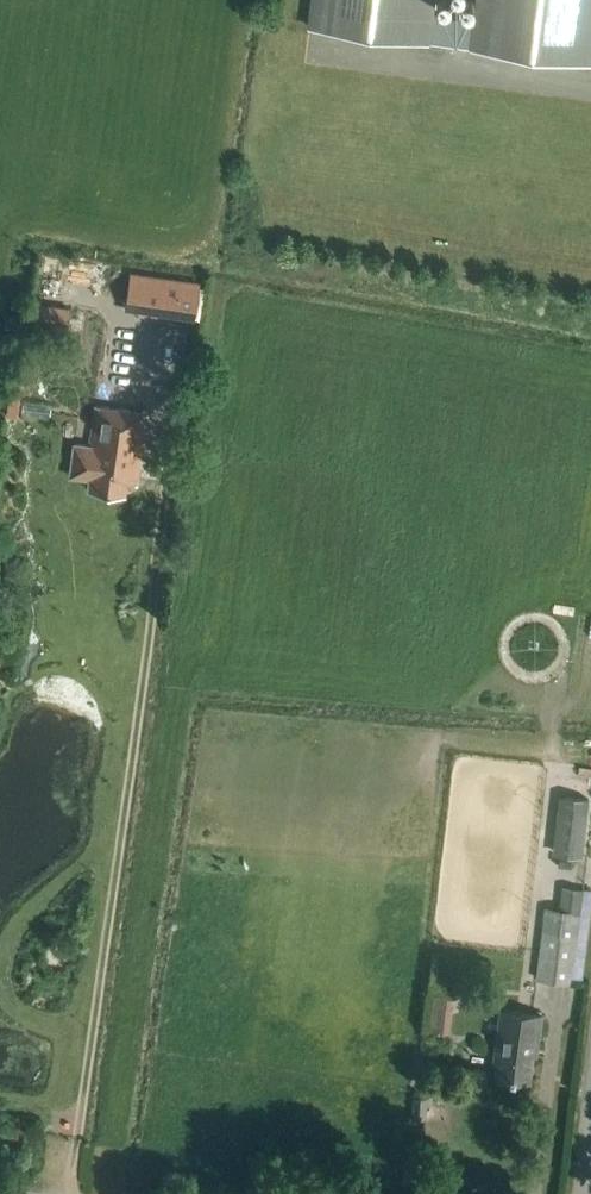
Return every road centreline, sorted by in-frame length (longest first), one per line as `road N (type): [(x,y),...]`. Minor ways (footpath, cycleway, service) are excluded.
road 1 (track): [(69,1193),(183,390)]

